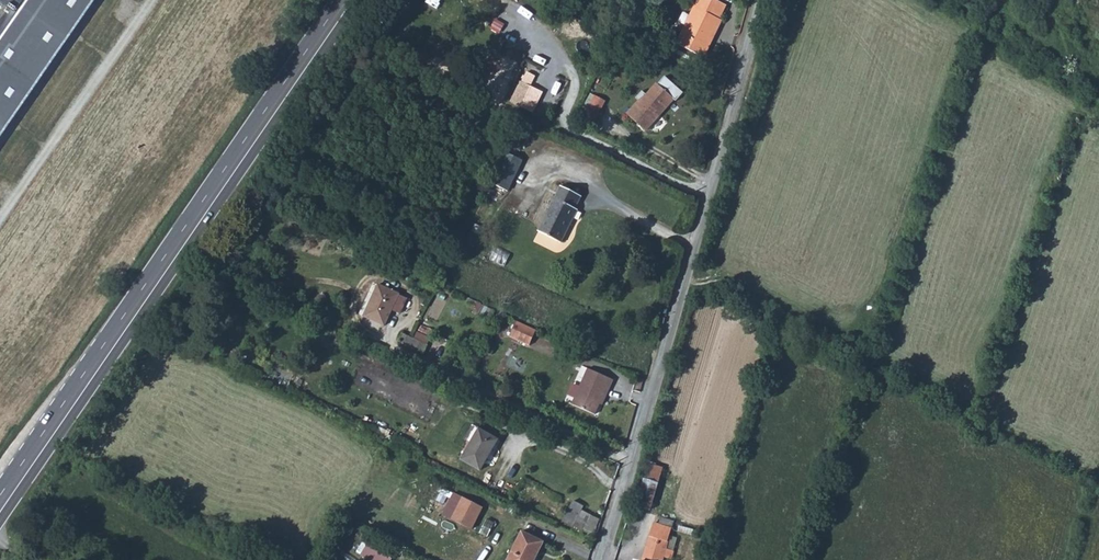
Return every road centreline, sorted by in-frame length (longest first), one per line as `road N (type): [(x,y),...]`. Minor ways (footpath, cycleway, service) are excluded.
road 1 (primary): [(348,0),(0,505)]
road 2 (unclassified): [(601,559),(760,0)]

